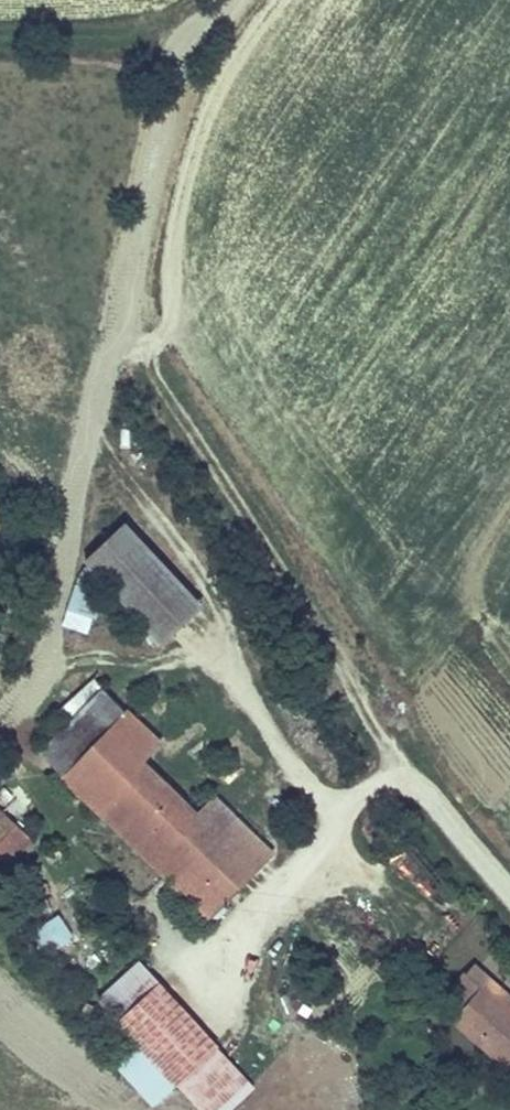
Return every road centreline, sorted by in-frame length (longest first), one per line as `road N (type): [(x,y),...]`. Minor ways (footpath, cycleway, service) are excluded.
road 1 (track): [(0,719),(26,698),(49,660),(89,431),(130,330)]
road 2 (track): [(194,39),(130,330)]
road 3 (track): [(89,431),(206,577),(221,621),(219,659)]
road 4 (track): [(194,39),(0,38)]

